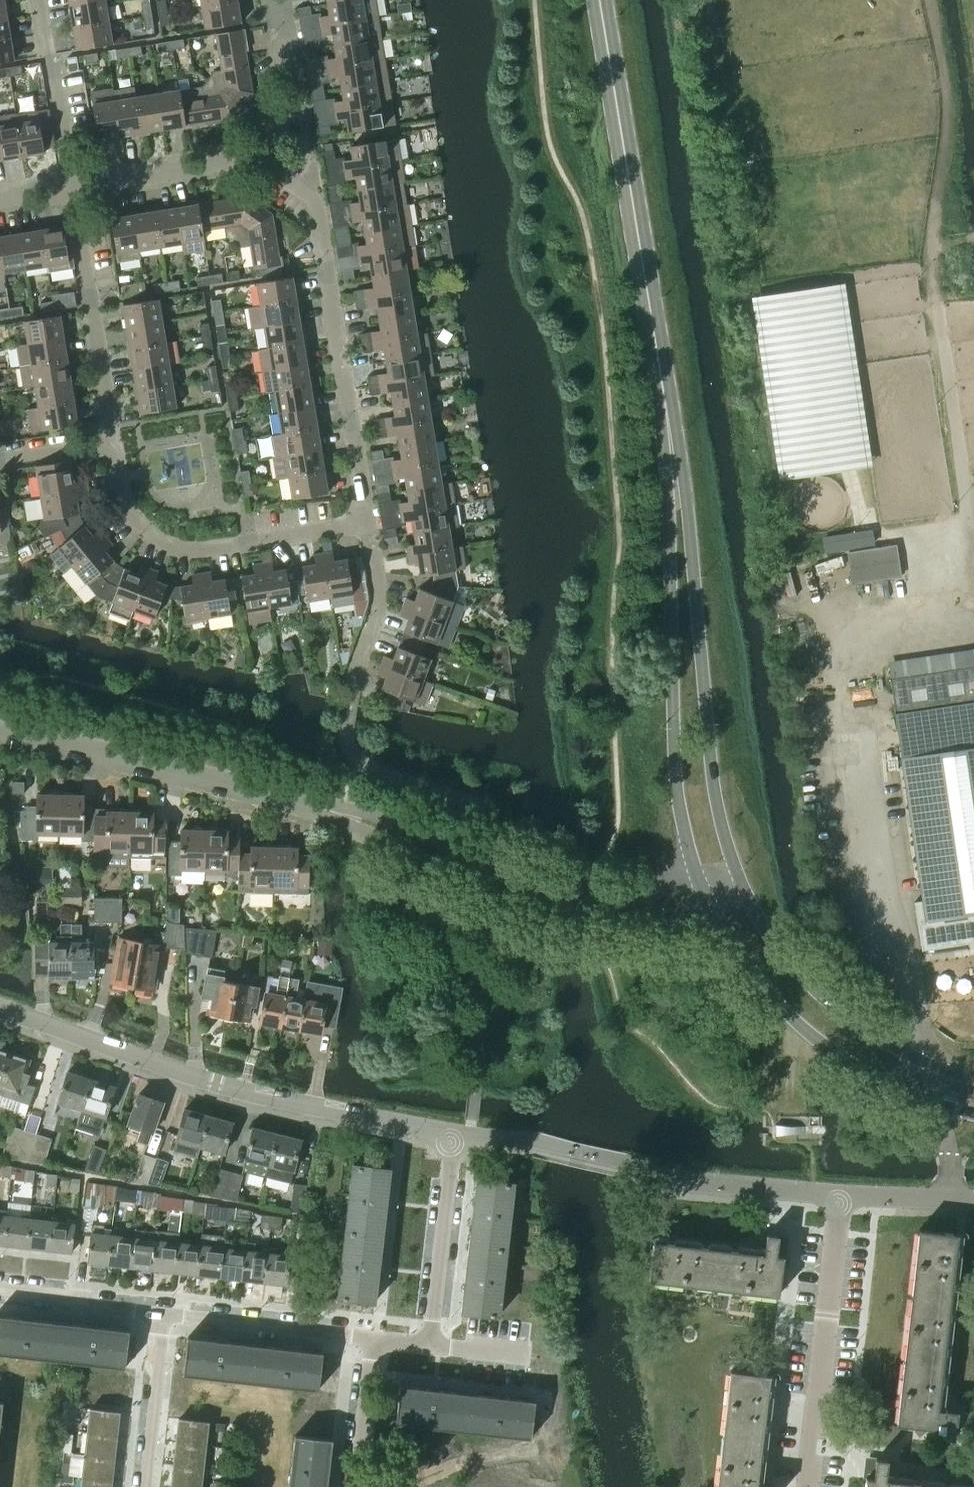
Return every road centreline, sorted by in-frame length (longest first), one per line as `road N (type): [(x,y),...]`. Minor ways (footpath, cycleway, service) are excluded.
road 1 (secondary): [(739,882),(713,778),(684,464),(670,380),(659,361)]
road 2 (residential): [(0,730),(343,814),(500,885)]
road 3 (secondary): [(659,361),(676,777),(696,877)]
road 4 (residential): [(455,1137),(241,1095),(0,1011)]
road 5 (residential): [(366,520),(314,203),(253,154)]
road 6 (residential): [(839,1195),(455,1137)]
road 7 (secondary): [(659,361),(599,0)]
road 8 (secondary): [(713,913),(734,950),(801,1027),(872,1078),(973,1115)]
road 9 (residential): [(366,520),(185,550),(149,534),(132,516),(112,442)]
road 10 (secondary): [(973,1079),(927,1064),(844,1018),(768,933),(739,882)]
road 11 (residential): [(805,1486),(839,1195)]
road 12 (residential): [(112,442),(72,189)]
road 13 (residential): [(500,885),(525,905),(577,919),(672,929),(713,913)]
road 14 (residential): [(159,1313),(376,1339)]
road 15 (residential): [(429,1345),(455,1137)]
road 16 (residential): [(696,877),(626,901),(577,901),(500,885)]
road 17 (residential): [(72,189),(40,0)]
road 18 (residential): [(72,189),(253,154)]
road 19 (residential): [(159,1313),(142,1486)]
road 20 (residential): [(353,688),(380,600),(366,520)]
road 21 (residential): [(253,154),(293,96),(278,0)]
road 22 (residential): [(0,1295),(159,1313)]
road 23 (residential): [(356,1486),(376,1339)]

